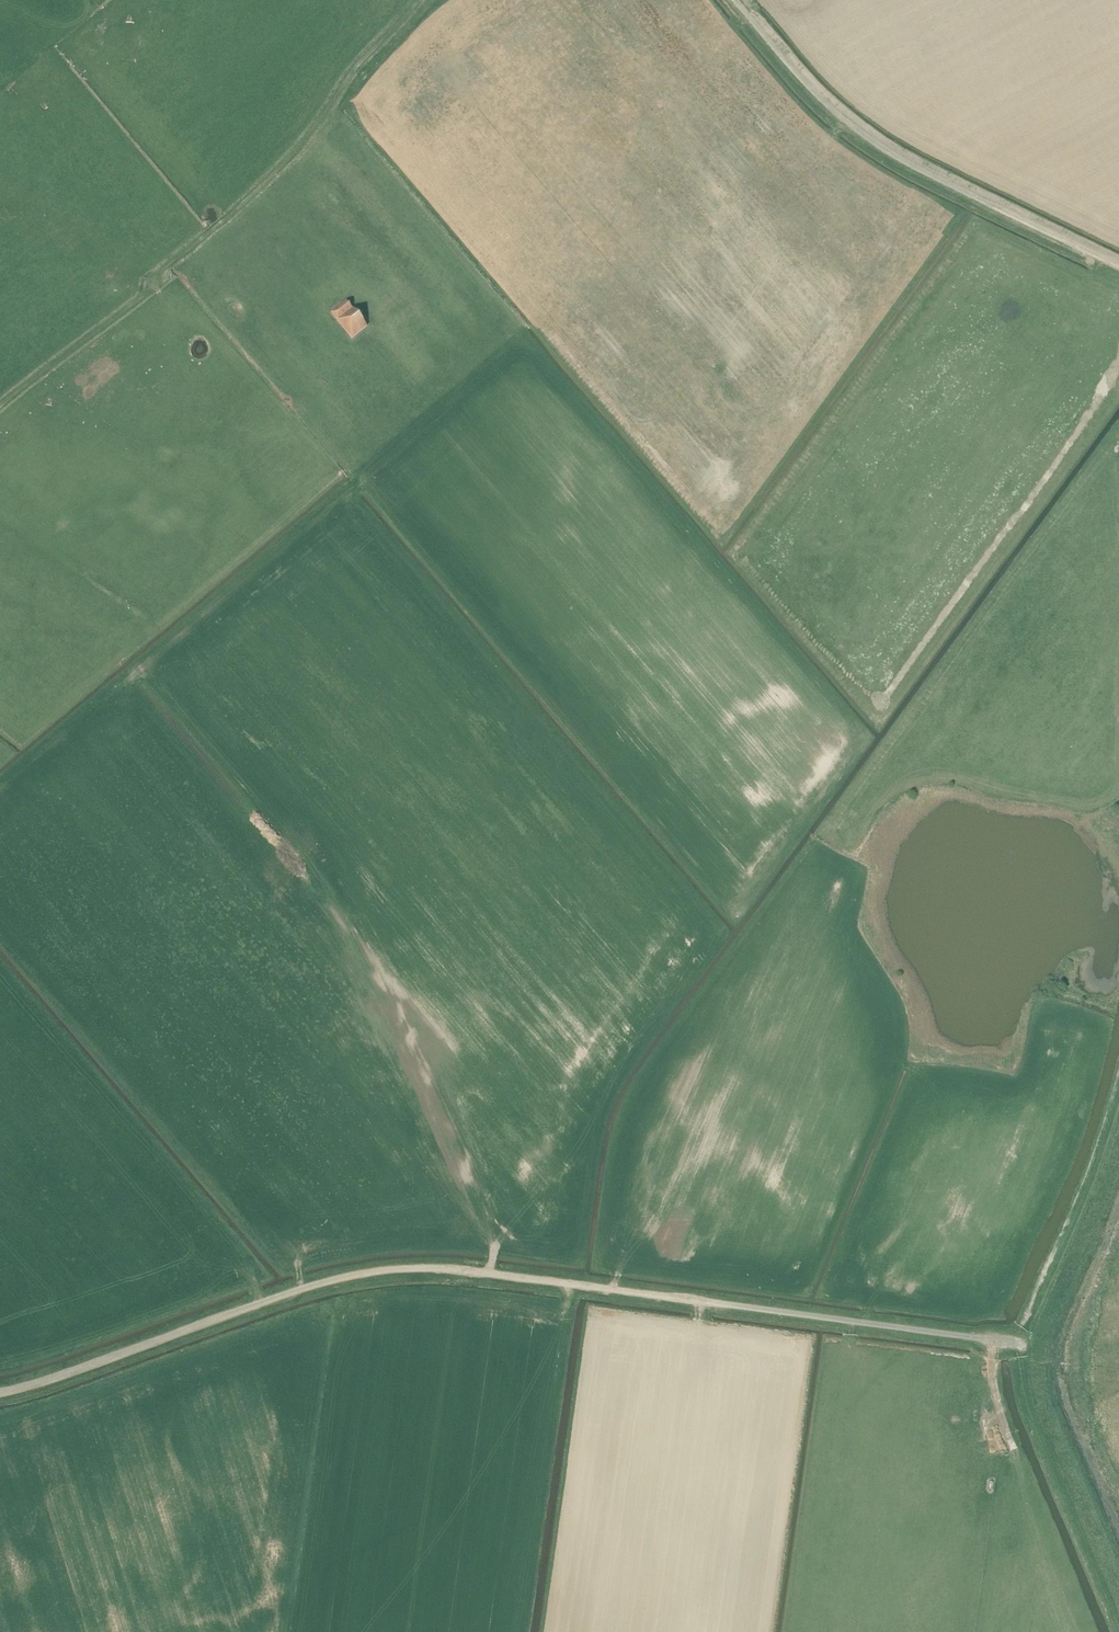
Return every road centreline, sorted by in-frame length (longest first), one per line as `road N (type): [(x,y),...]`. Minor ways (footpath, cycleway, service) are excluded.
road 1 (unclassified): [(0,1392),(312,1285),(403,1269),(487,1273),(1015,1343)]
road 2 (unclassified): [(1118,266),(875,143),(816,94),(737,0)]

